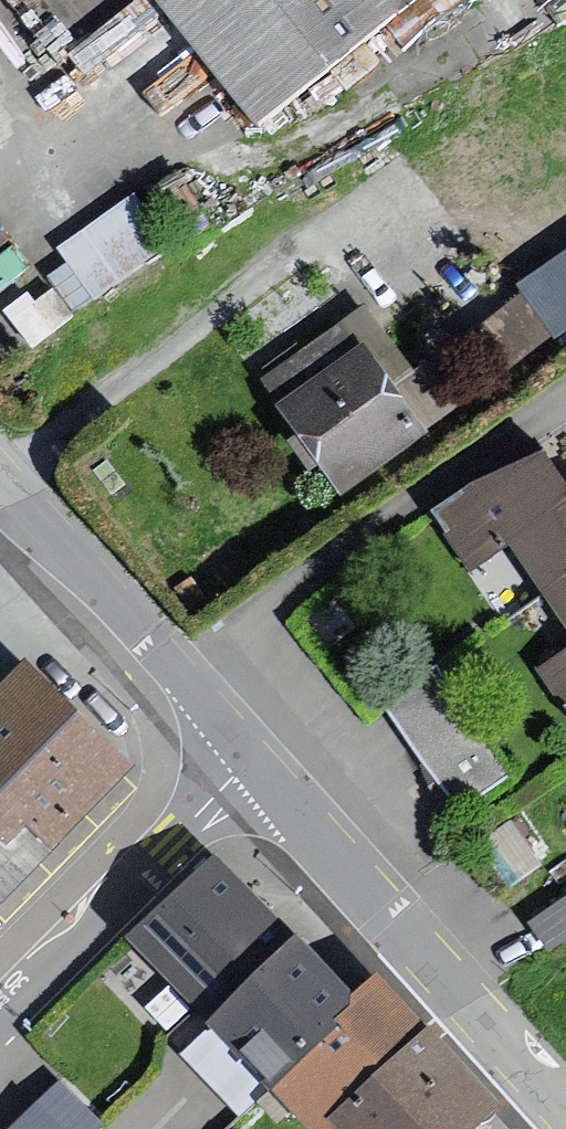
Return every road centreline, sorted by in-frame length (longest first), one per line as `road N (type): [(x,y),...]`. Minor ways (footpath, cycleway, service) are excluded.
road 1 (residential): [(249,756),(565,1109)]
road 2 (residential): [(0,476),(249,756)]
road 3 (residential): [(249,756),(0,1015)]

